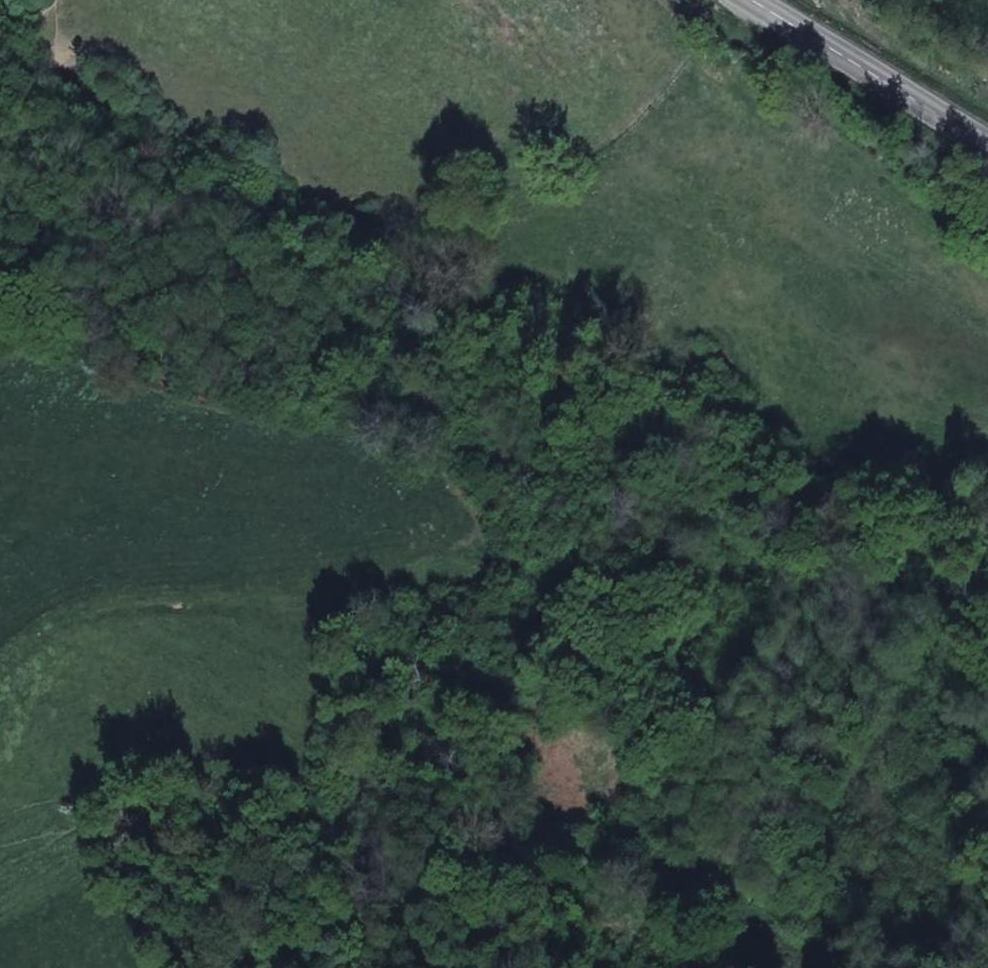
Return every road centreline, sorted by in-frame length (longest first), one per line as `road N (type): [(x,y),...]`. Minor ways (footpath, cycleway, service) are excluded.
road 1 (secondary): [(987,146),(748,0)]

